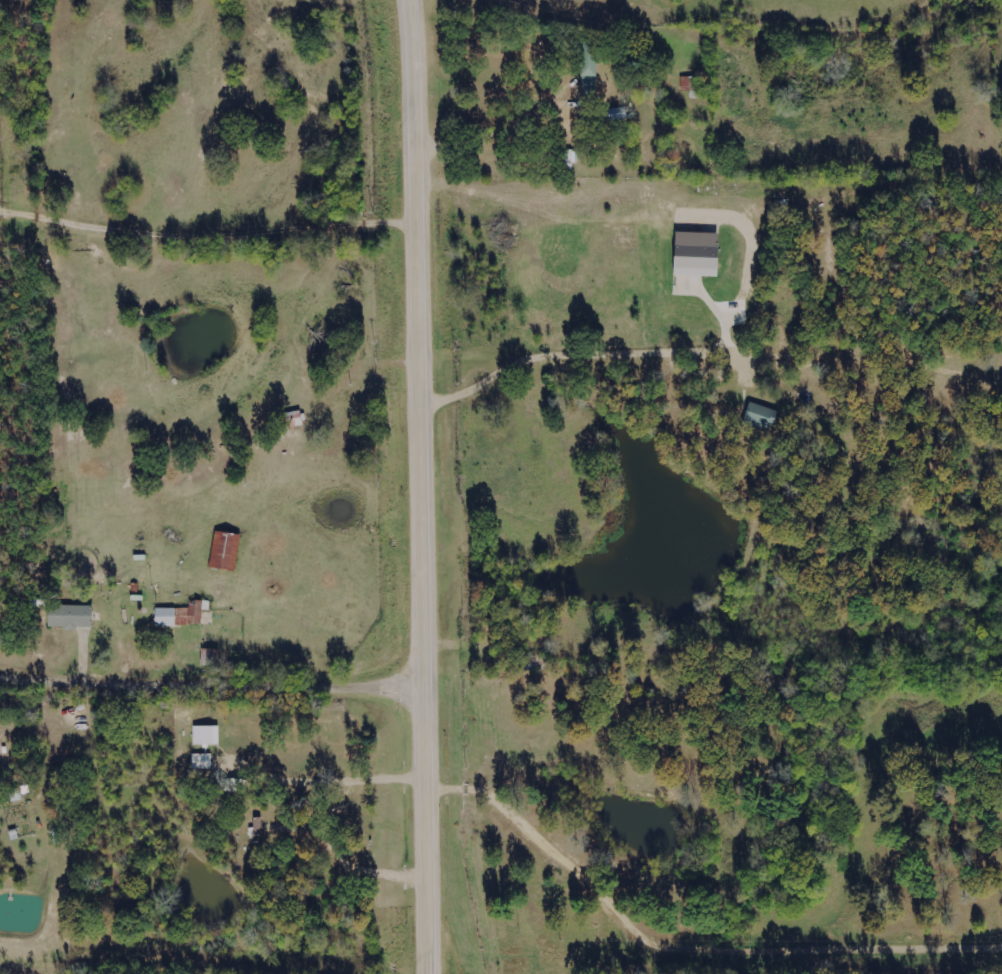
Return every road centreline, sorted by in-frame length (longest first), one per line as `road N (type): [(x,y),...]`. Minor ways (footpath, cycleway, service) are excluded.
road 1 (tertiary): [(408,0),(430,973)]
road 2 (residential): [(426,693),(0,683)]

